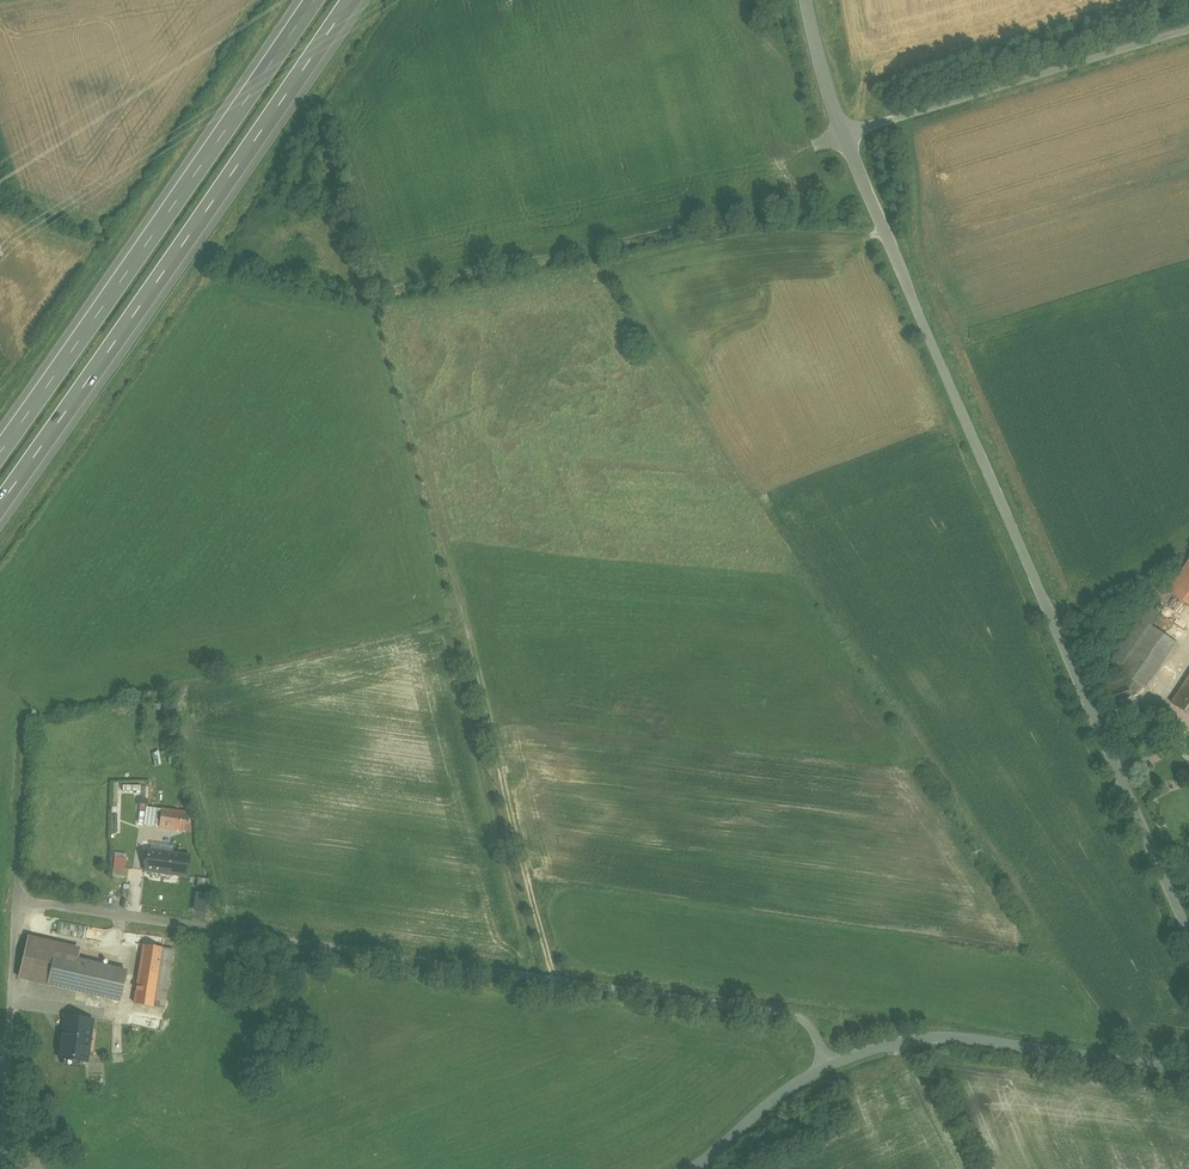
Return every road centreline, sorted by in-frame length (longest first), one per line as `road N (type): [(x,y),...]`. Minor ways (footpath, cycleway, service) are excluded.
road 1 (residential): [(1188,971),(845,129)]
road 2 (motorway): [(0,505),(350,0)]
road 3 (unclassified): [(1188,1067),(946,1037),(895,1041),(792,1087),(691,1168)]
road 4 (motorway): [(304,0),(0,439)]
road 5 (track): [(556,977),(464,617)]
road 6 (unclassified): [(1188,27),(845,129)]
road 7 (track): [(21,721),(21,918)]
road 8 (track): [(1129,1060),(1047,943)]
road 9 (unclassified): [(845,129),(810,0)]

